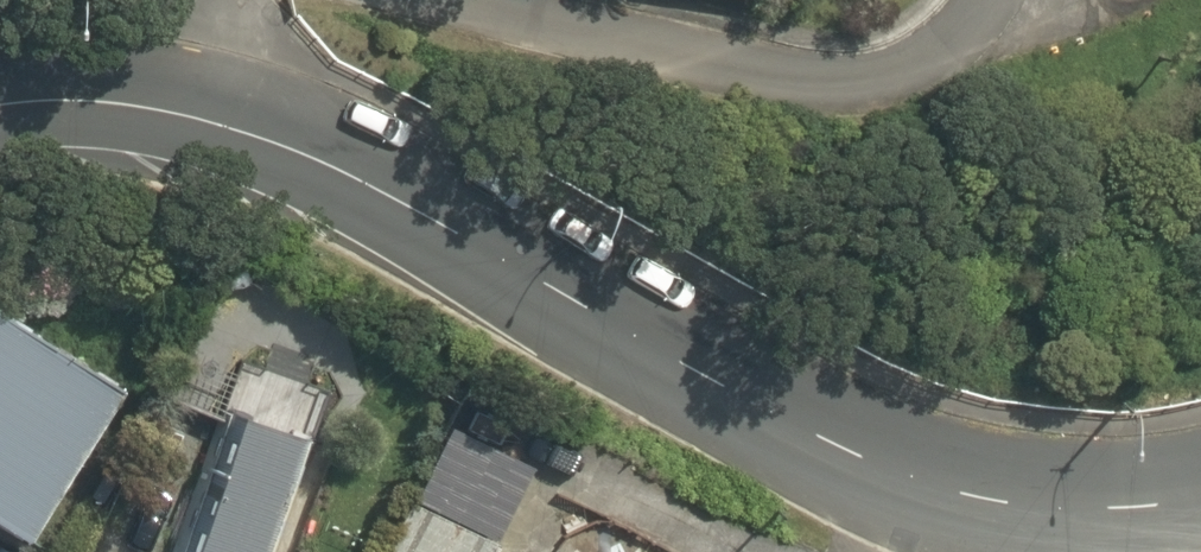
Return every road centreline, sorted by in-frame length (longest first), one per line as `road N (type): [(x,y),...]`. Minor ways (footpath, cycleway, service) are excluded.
road 1 (tertiary): [(259,138),(495,253),(862,459),(923,484),(1003,505),(1067,511),(1200,496)]
road 2 (residential): [(467,0),(780,73),(862,79),(908,67),(942,46),(983,0)]
road 3 (tertiary): [(0,105),(134,107),(259,138)]
road 4 (residential): [(207,0),(259,138)]

